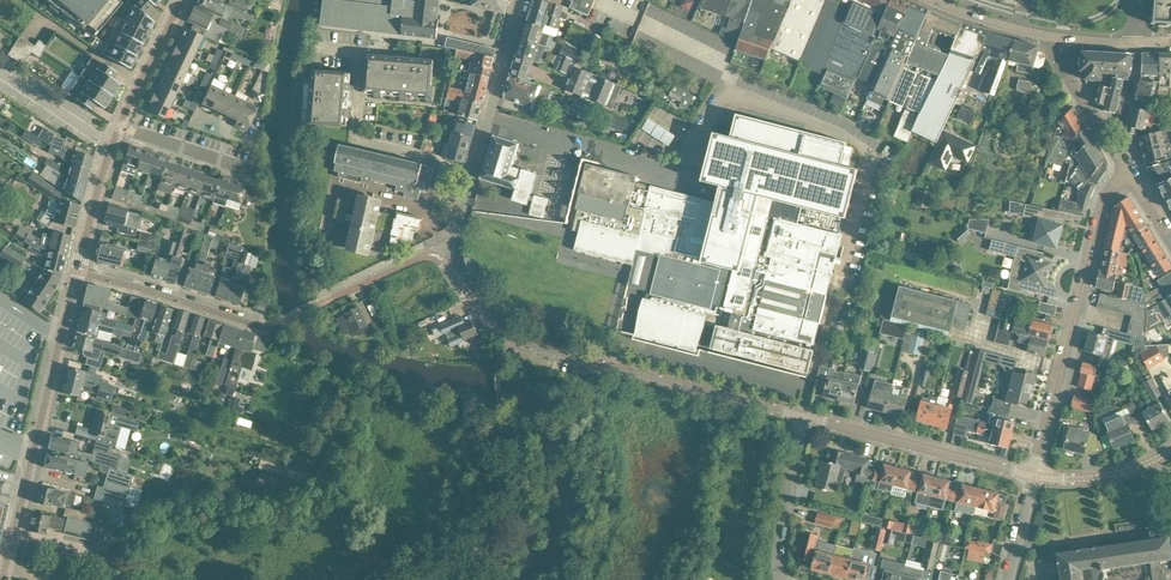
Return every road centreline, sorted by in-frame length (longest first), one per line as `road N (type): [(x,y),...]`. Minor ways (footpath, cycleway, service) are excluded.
road 1 (residential): [(804,416),(496,331),(438,255),(455,239),(472,178)]
road 2 (residential): [(1034,476),(1101,214),(1128,174)]
road 3 (residential): [(3,579),(77,271)]
road 4 (residential): [(320,48),(362,52),(360,140),(472,178)]
road 5 (residential): [(1034,476),(804,416)]
road 6 (residential): [(268,326),(77,271)]
road 7 (residential): [(472,178),(521,0)]
road 8 (residential): [(781,579),(783,518),(804,416)]
road 9 (residential): [(1128,174),(1066,73),(1062,38)]
road 10 (residential): [(119,126),(77,271)]
road 11 (residential): [(256,173),(119,126)]
road 12 (residential): [(184,0),(119,126)]
road 13 (residential): [(1170,451),(1112,475),(1034,476)]
road 14 (residential): [(1062,38),(929,0)]

